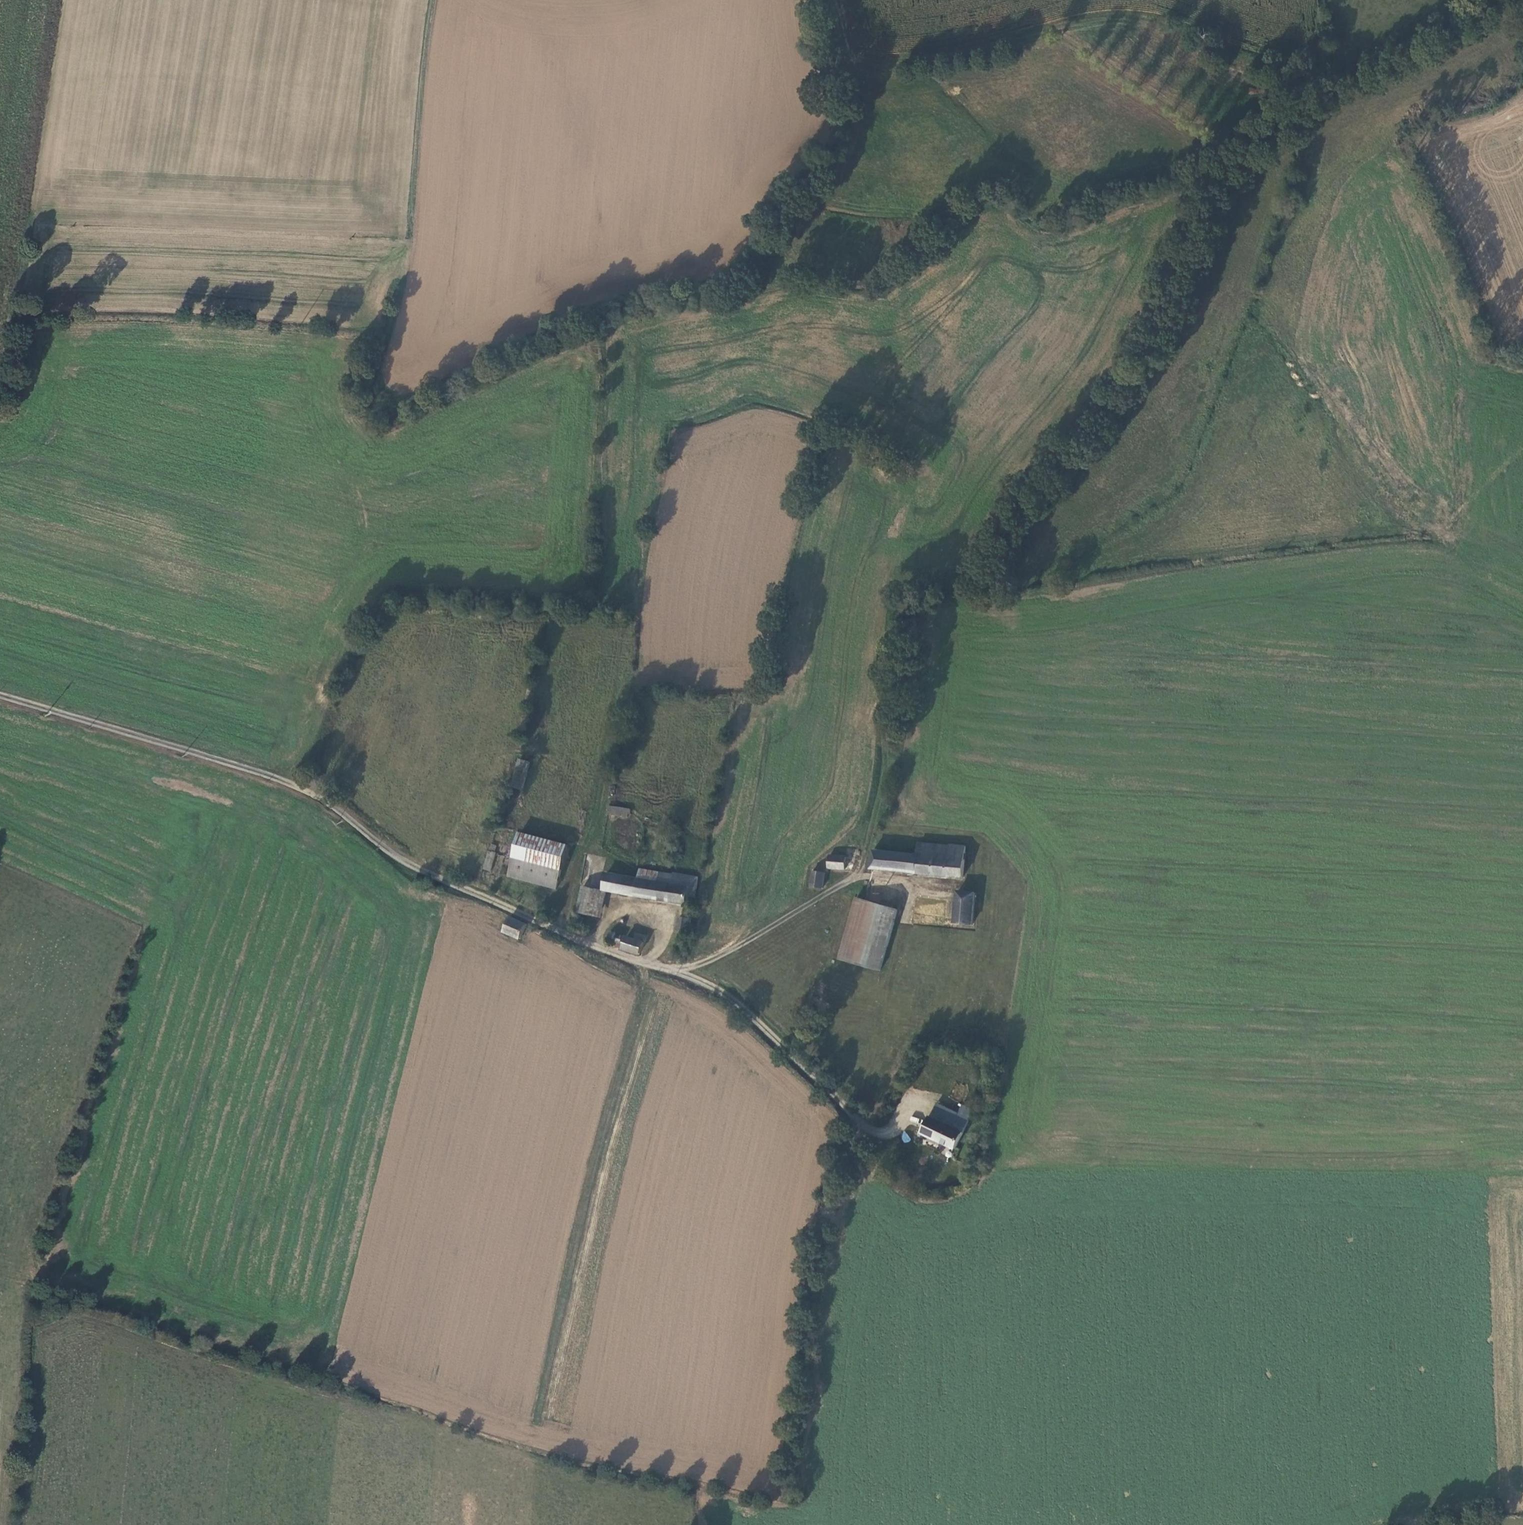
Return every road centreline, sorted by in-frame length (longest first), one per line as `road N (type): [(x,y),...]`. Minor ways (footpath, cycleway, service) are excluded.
road 1 (unclassified): [(0,695),(307,786),(407,866),(746,1005),(870,1126),(892,1129),(908,1114)]
road 2 (track): [(677,977),(856,880)]

